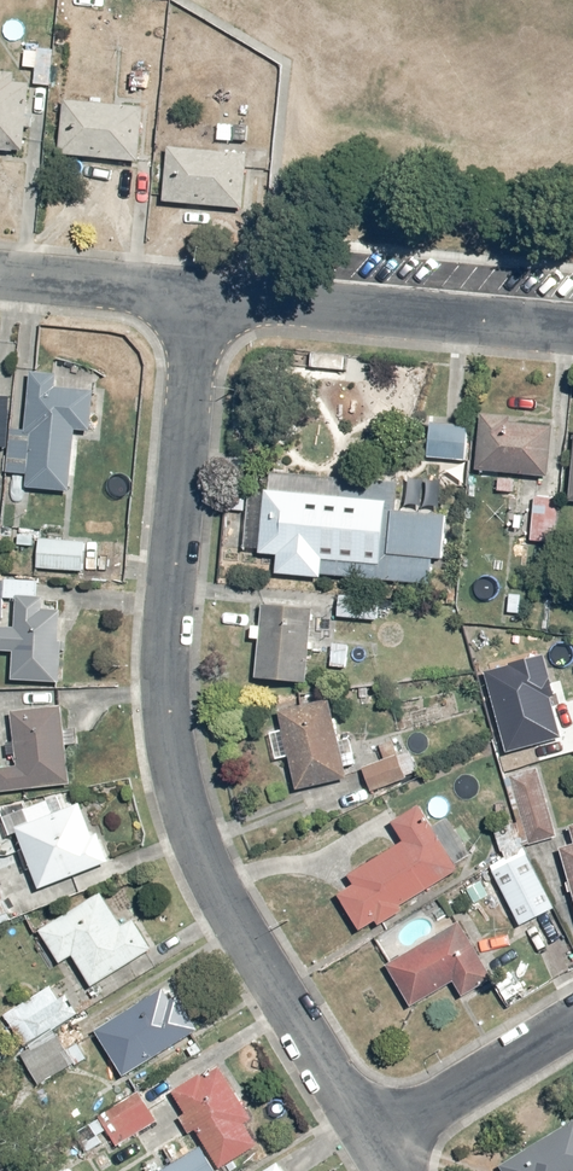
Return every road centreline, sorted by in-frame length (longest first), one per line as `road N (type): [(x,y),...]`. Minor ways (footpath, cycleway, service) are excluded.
road 1 (residential): [(196,296),(167,639),(166,717),(176,777),(224,907),(373,1139)]
road 2 (residential): [(196,296),(572,331)]
road 3 (residential): [(572,1019),(373,1139)]
road 4 (residential): [(0,267),(196,296)]

